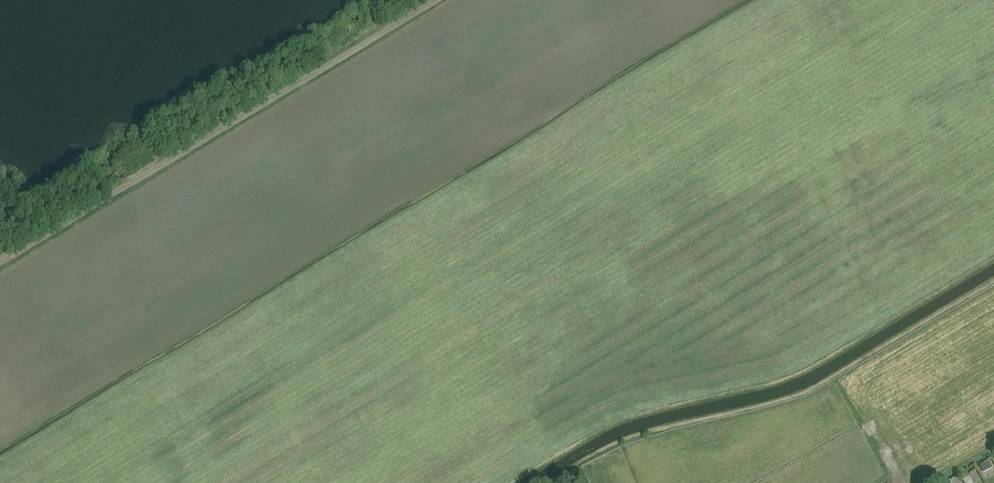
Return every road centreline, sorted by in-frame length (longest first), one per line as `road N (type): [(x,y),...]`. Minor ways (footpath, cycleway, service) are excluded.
road 1 (track): [(428,0),(0,263)]

